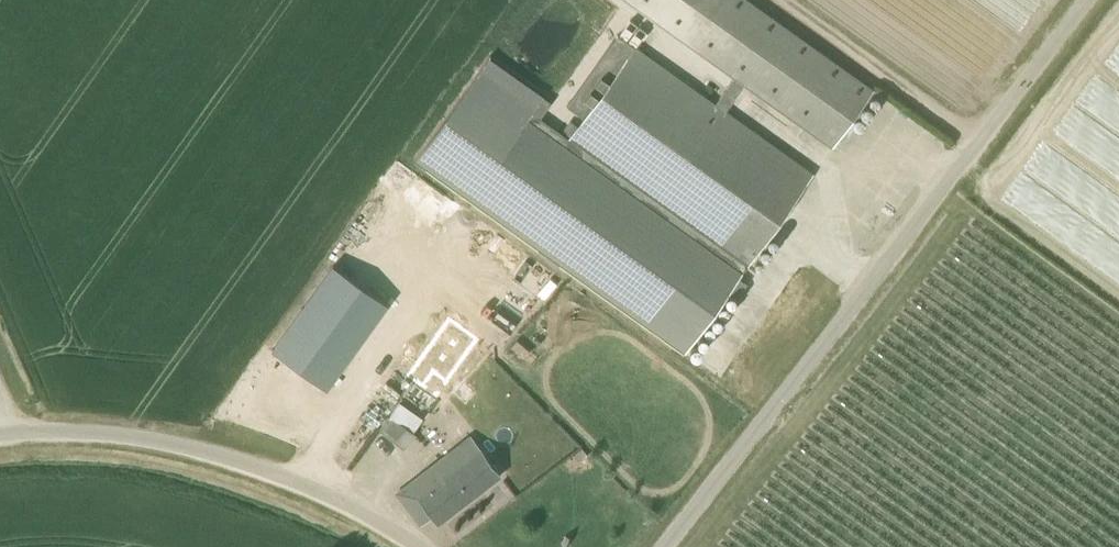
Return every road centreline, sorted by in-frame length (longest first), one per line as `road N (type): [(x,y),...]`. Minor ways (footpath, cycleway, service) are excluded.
road 1 (unclassified): [(1090,0),(667,546)]
road 2 (unclassified): [(422,546),(295,477),(150,440),(91,433),(0,440)]

